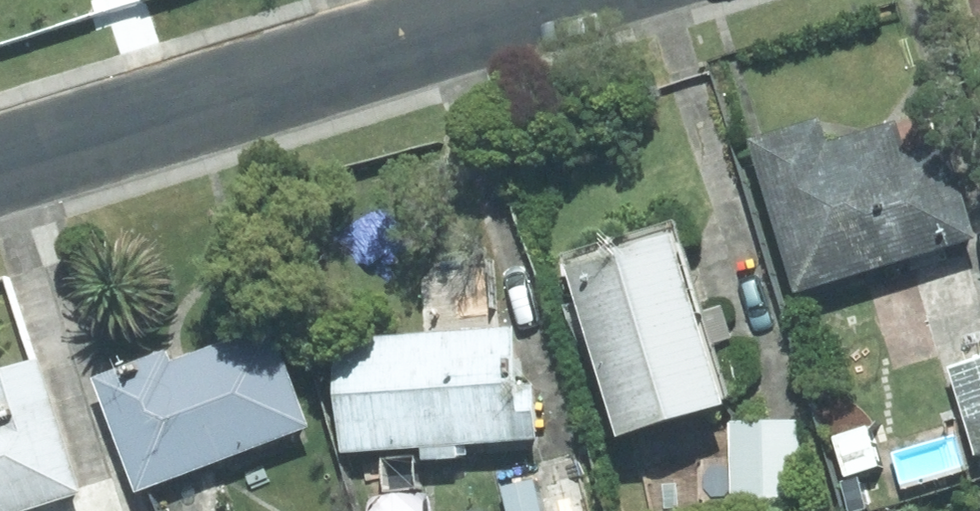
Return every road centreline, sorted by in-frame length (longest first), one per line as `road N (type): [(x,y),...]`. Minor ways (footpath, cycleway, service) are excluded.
road 1 (residential): [(0,165),(536,0)]

